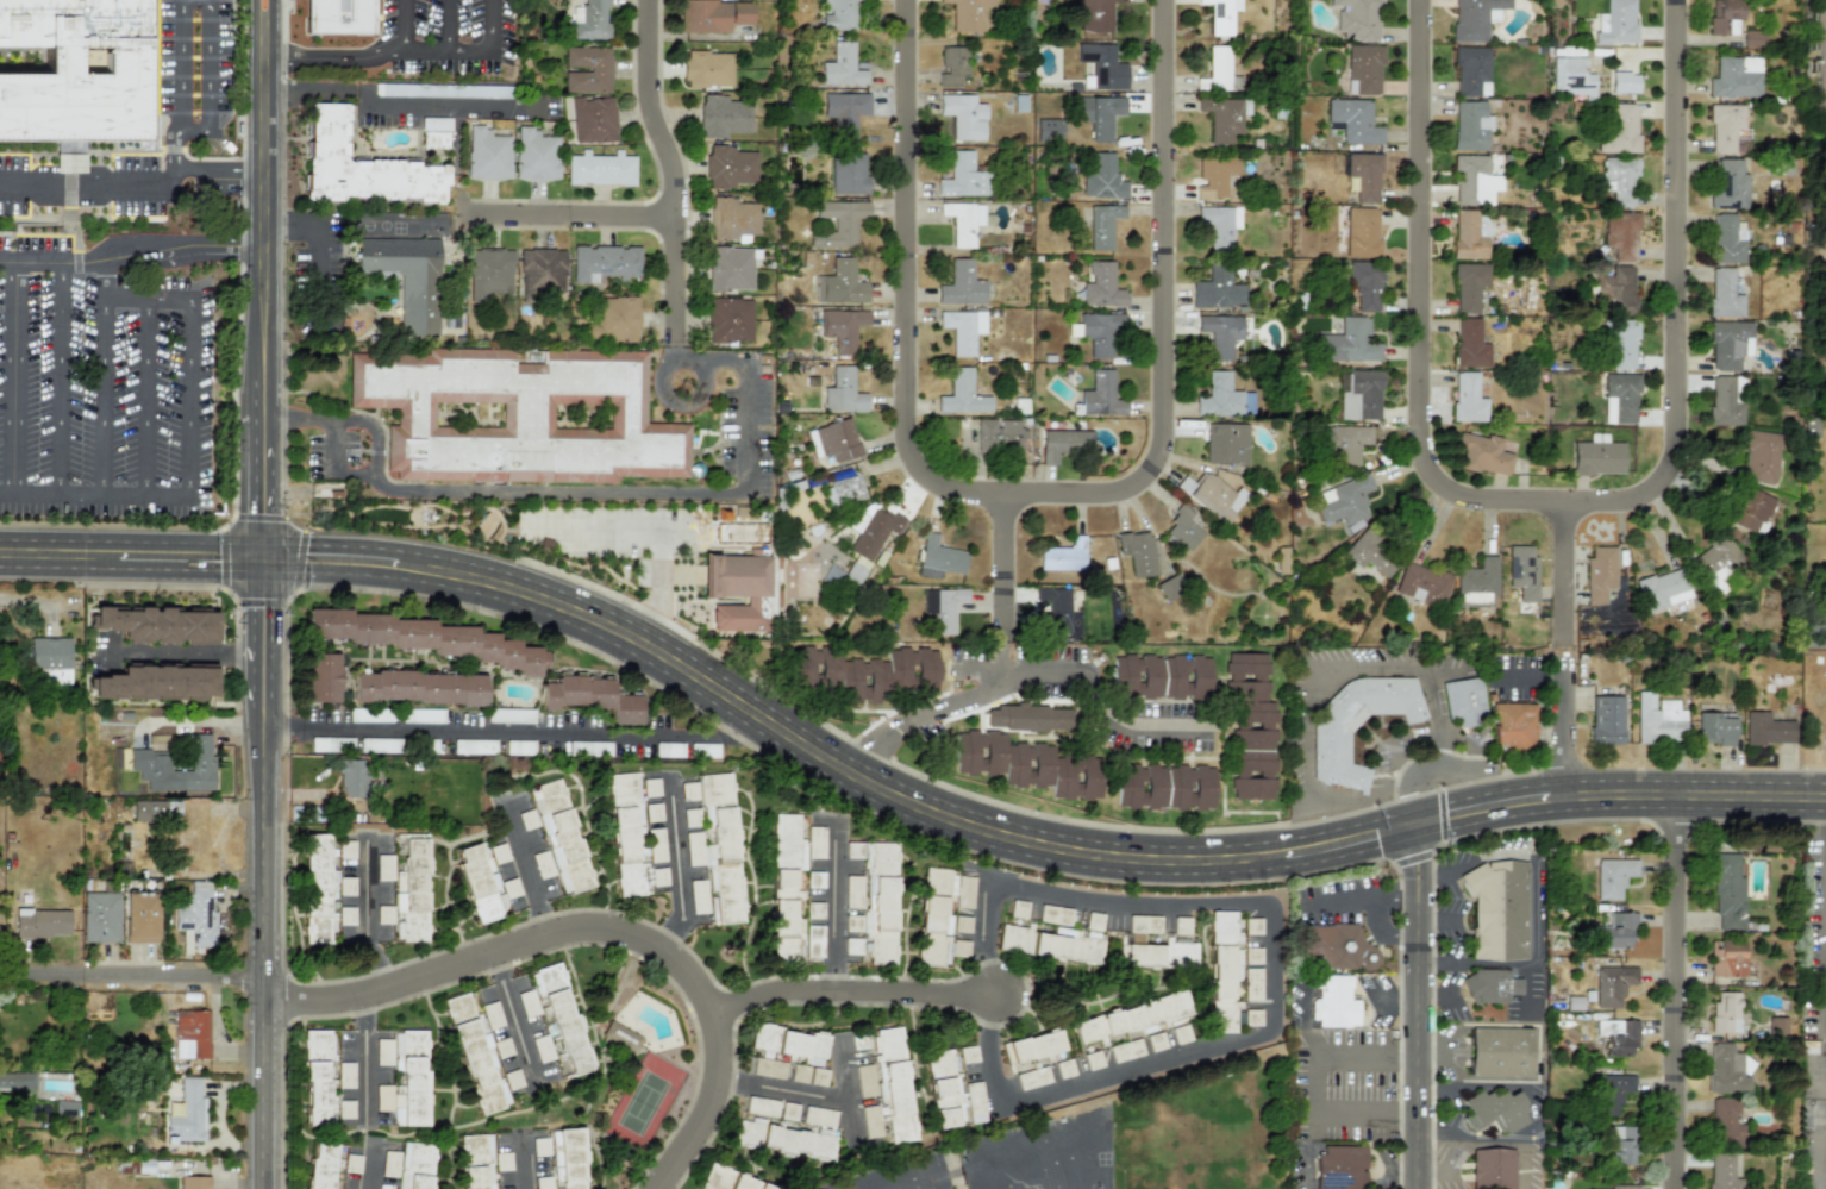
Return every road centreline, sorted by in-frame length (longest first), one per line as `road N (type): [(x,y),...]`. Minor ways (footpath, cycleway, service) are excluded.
road 1 (secondary): [(265,558),(383,561),(557,603),(671,659),(906,801),(1057,849),(1206,862),(1315,850),(1540,799),(1825,797)]
road 2 (residential): [(659,1188),(718,1096),(721,1051),(681,965),(638,938),(577,928),(361,997),(264,1000)]
road 3 (residential): [(1005,505),(1109,505),(1142,489),(1159,458),(1160,0)]
road 4 (tertiary): [(264,1188),(265,558)]
road 5 (residential): [(1563,513),(1468,511),(1437,494),(1424,474),(1421,0)]
road 6 (residential): [(1563,513),(1633,509),(1653,496),(1672,465),(1672,0)]
road 7 (residential): [(1005,505),(942,499),(921,486),(905,453),(903,0)]
road 8 (tertiary): [(265,558),(264,25)]
road 9 (residential): [(1676,1188),(1676,795)]
road 10 (residential): [(681,380),(671,195),(645,112),(646,0)]
road 11 (tertiary): [(1419,1188),(1413,825)]
road 12 (residential): [(711,1016),(786,991),(999,995)]
road 13 (secondary): [(0,554),(265,558)]
road 14 (residential): [(0,974),(264,978)]
road 15 (residential): [(849,771),(909,719),(1003,677),(1068,676)]
road 16 (residential): [(461,213),(671,215)]
road 17 (residential): [(1564,796),(1562,667)]
road 18 (residential): [(1005,632),(1005,505)]
road 19 (residential): [(1562,639),(1563,513)]

